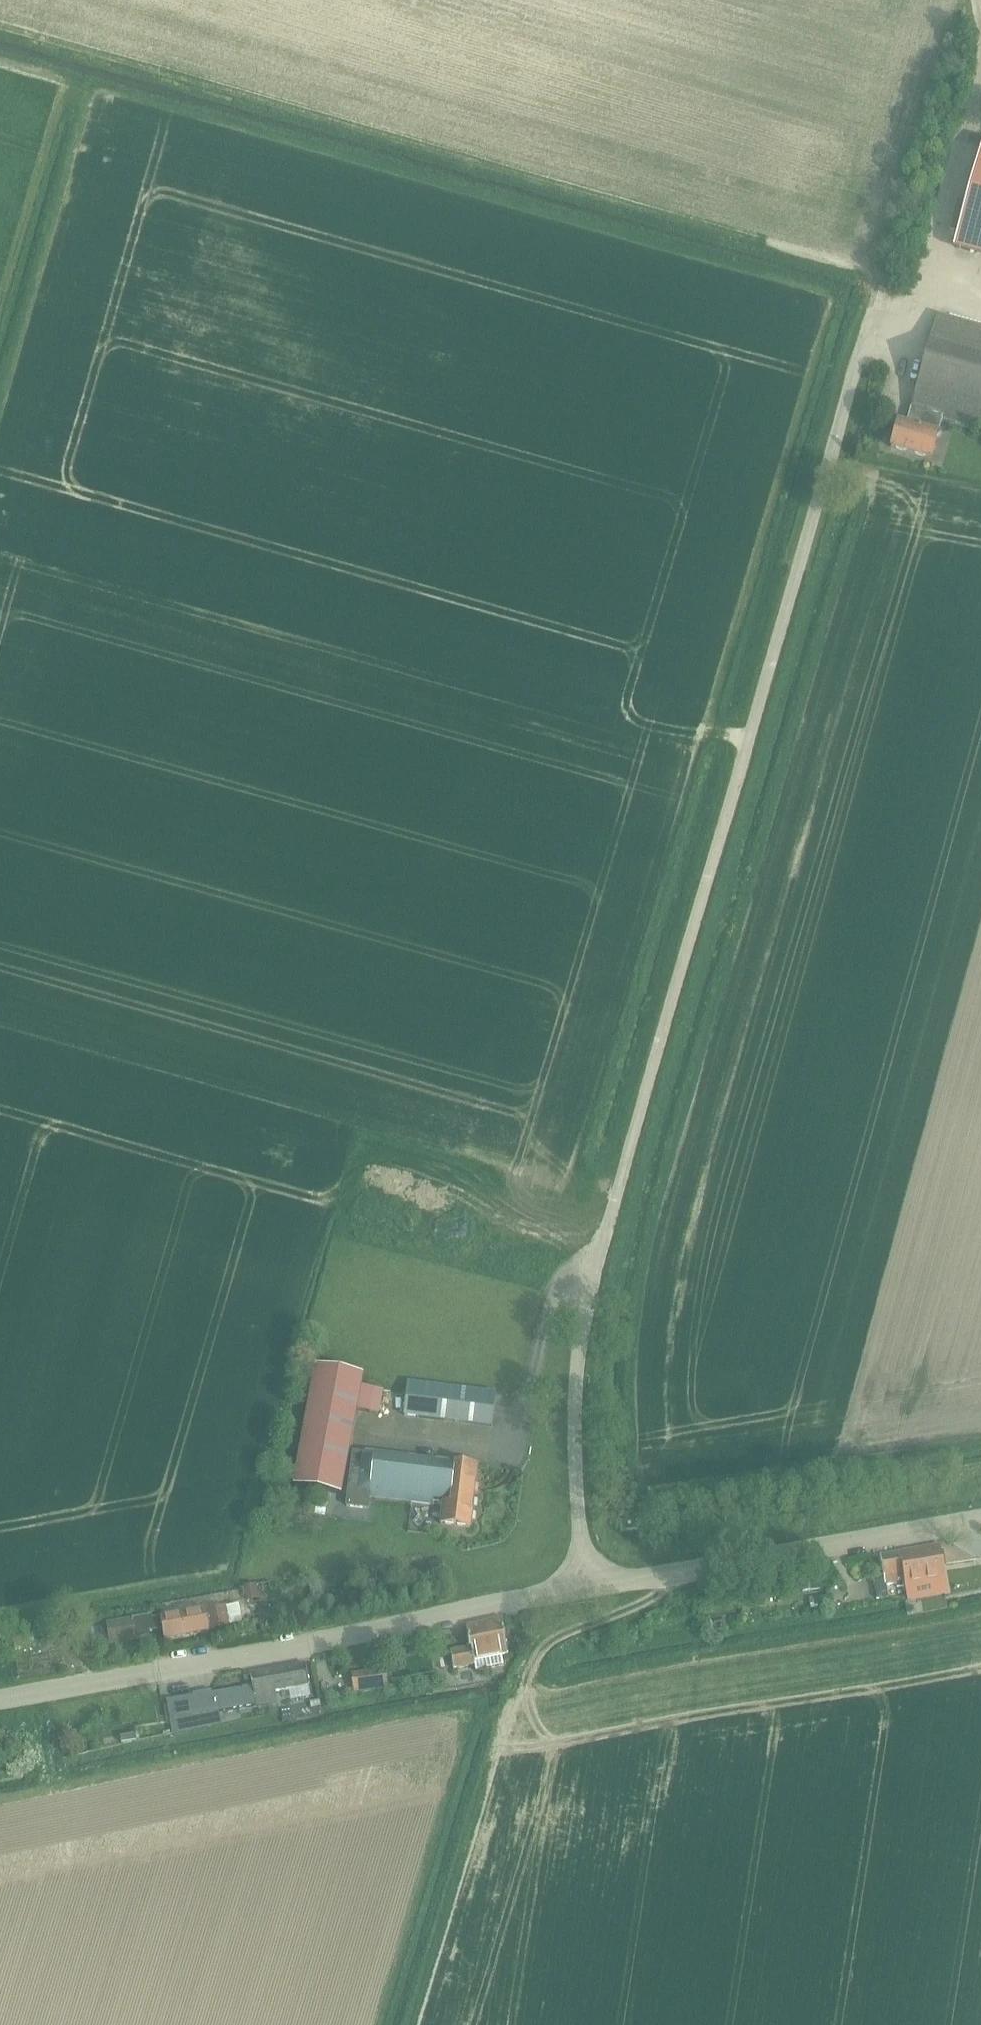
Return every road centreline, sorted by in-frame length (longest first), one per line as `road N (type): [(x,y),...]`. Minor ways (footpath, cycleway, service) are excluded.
road 1 (unclassified): [(582,1588),(575,1413),(592,1276),(875,313)]
road 2 (unclassified): [(0,1699),(582,1588)]
road 3 (unclassified): [(582,1588),(980,1519)]

